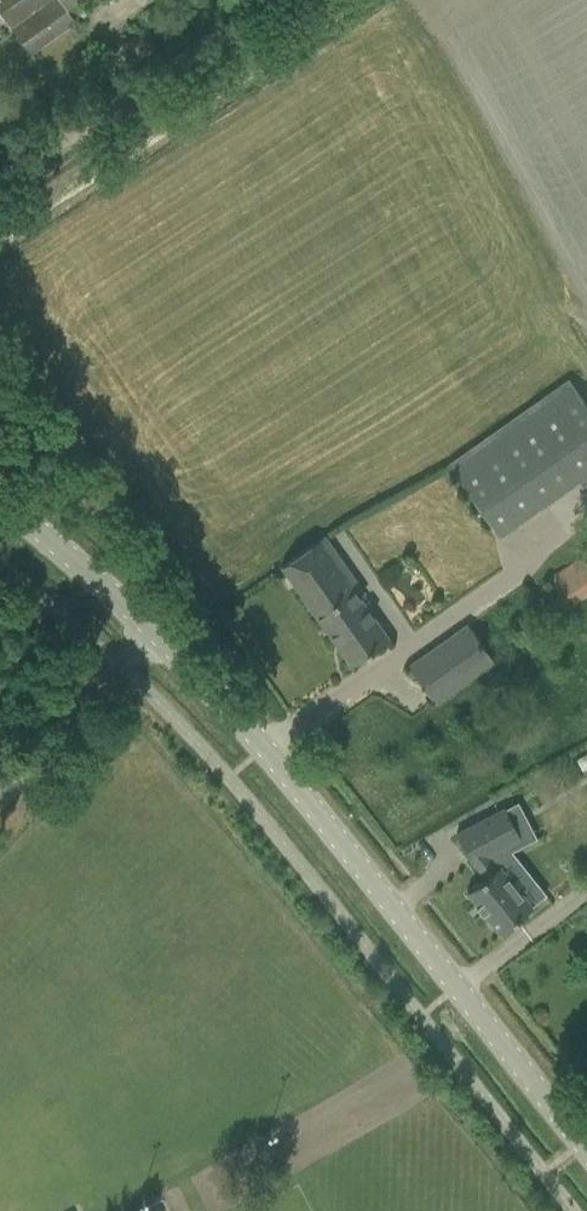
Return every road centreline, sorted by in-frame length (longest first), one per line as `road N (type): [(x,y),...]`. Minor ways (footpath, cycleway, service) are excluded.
road 1 (tertiary): [(586,1157),(262,750),(148,629),(0,497)]
road 2 (track): [(0,222),(314,0)]

